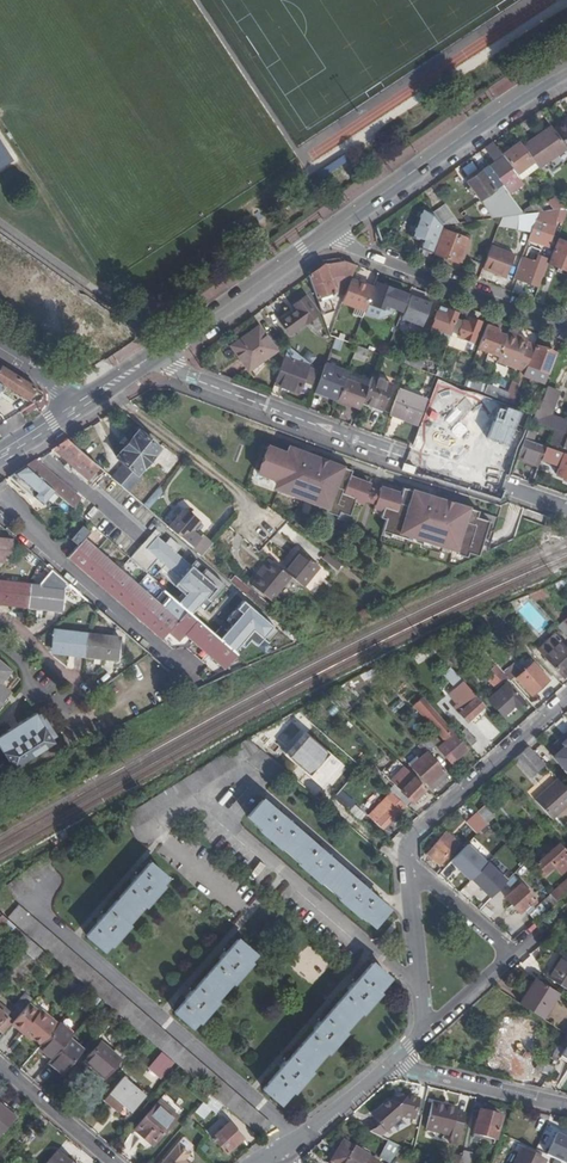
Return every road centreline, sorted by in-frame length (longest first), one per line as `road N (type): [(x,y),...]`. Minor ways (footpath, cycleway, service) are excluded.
road 1 (residential): [(566,507),(193,377),(159,355)]
road 2 (residential): [(566,697),(408,843),(429,1029)]
road 3 (secondary): [(566,69),(336,229)]
road 4 (residential): [(566,330),(370,254),(336,229)]
road 5 (secondary): [(336,229),(159,355)]
road 6 (track): [(106,389),(277,523)]
road 7 (residential): [(391,1064),(566,1104)]
road 8 (residential): [(274,1153),(302,1141),(391,1064)]
road 9 (residential): [(0,1066),(112,1162)]

